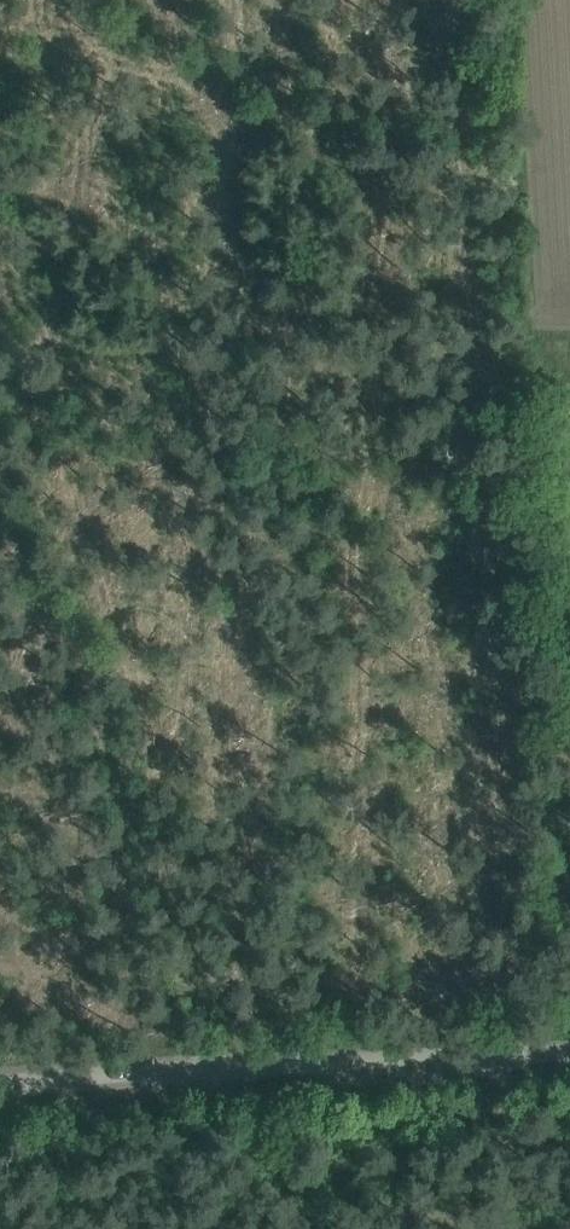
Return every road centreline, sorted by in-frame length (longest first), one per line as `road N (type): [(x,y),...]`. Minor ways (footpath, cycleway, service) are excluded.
road 1 (unclassified): [(569,1049),(0,1081)]

